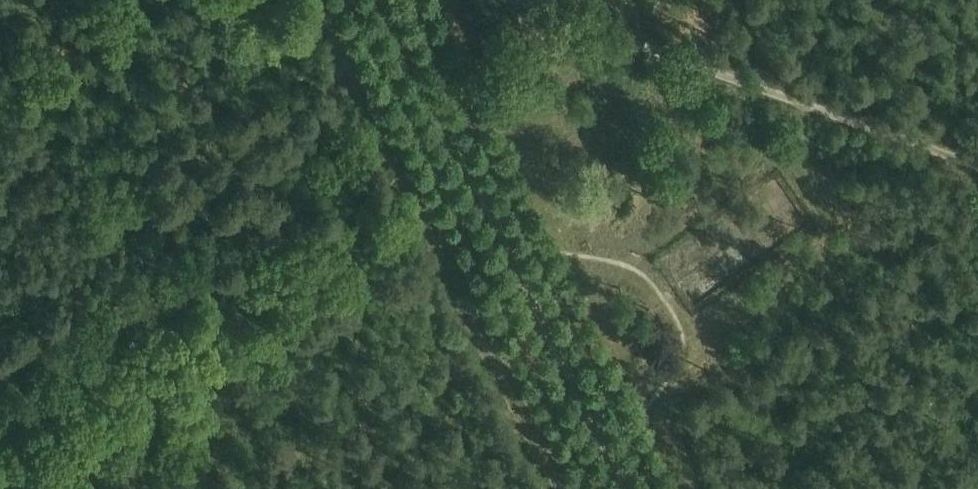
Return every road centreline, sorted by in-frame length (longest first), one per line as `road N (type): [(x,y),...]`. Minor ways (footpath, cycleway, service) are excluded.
road 1 (track): [(382,0),(618,488)]
road 2 (track): [(530,0),(977,164)]
road 3 (track): [(363,0),(0,220)]

